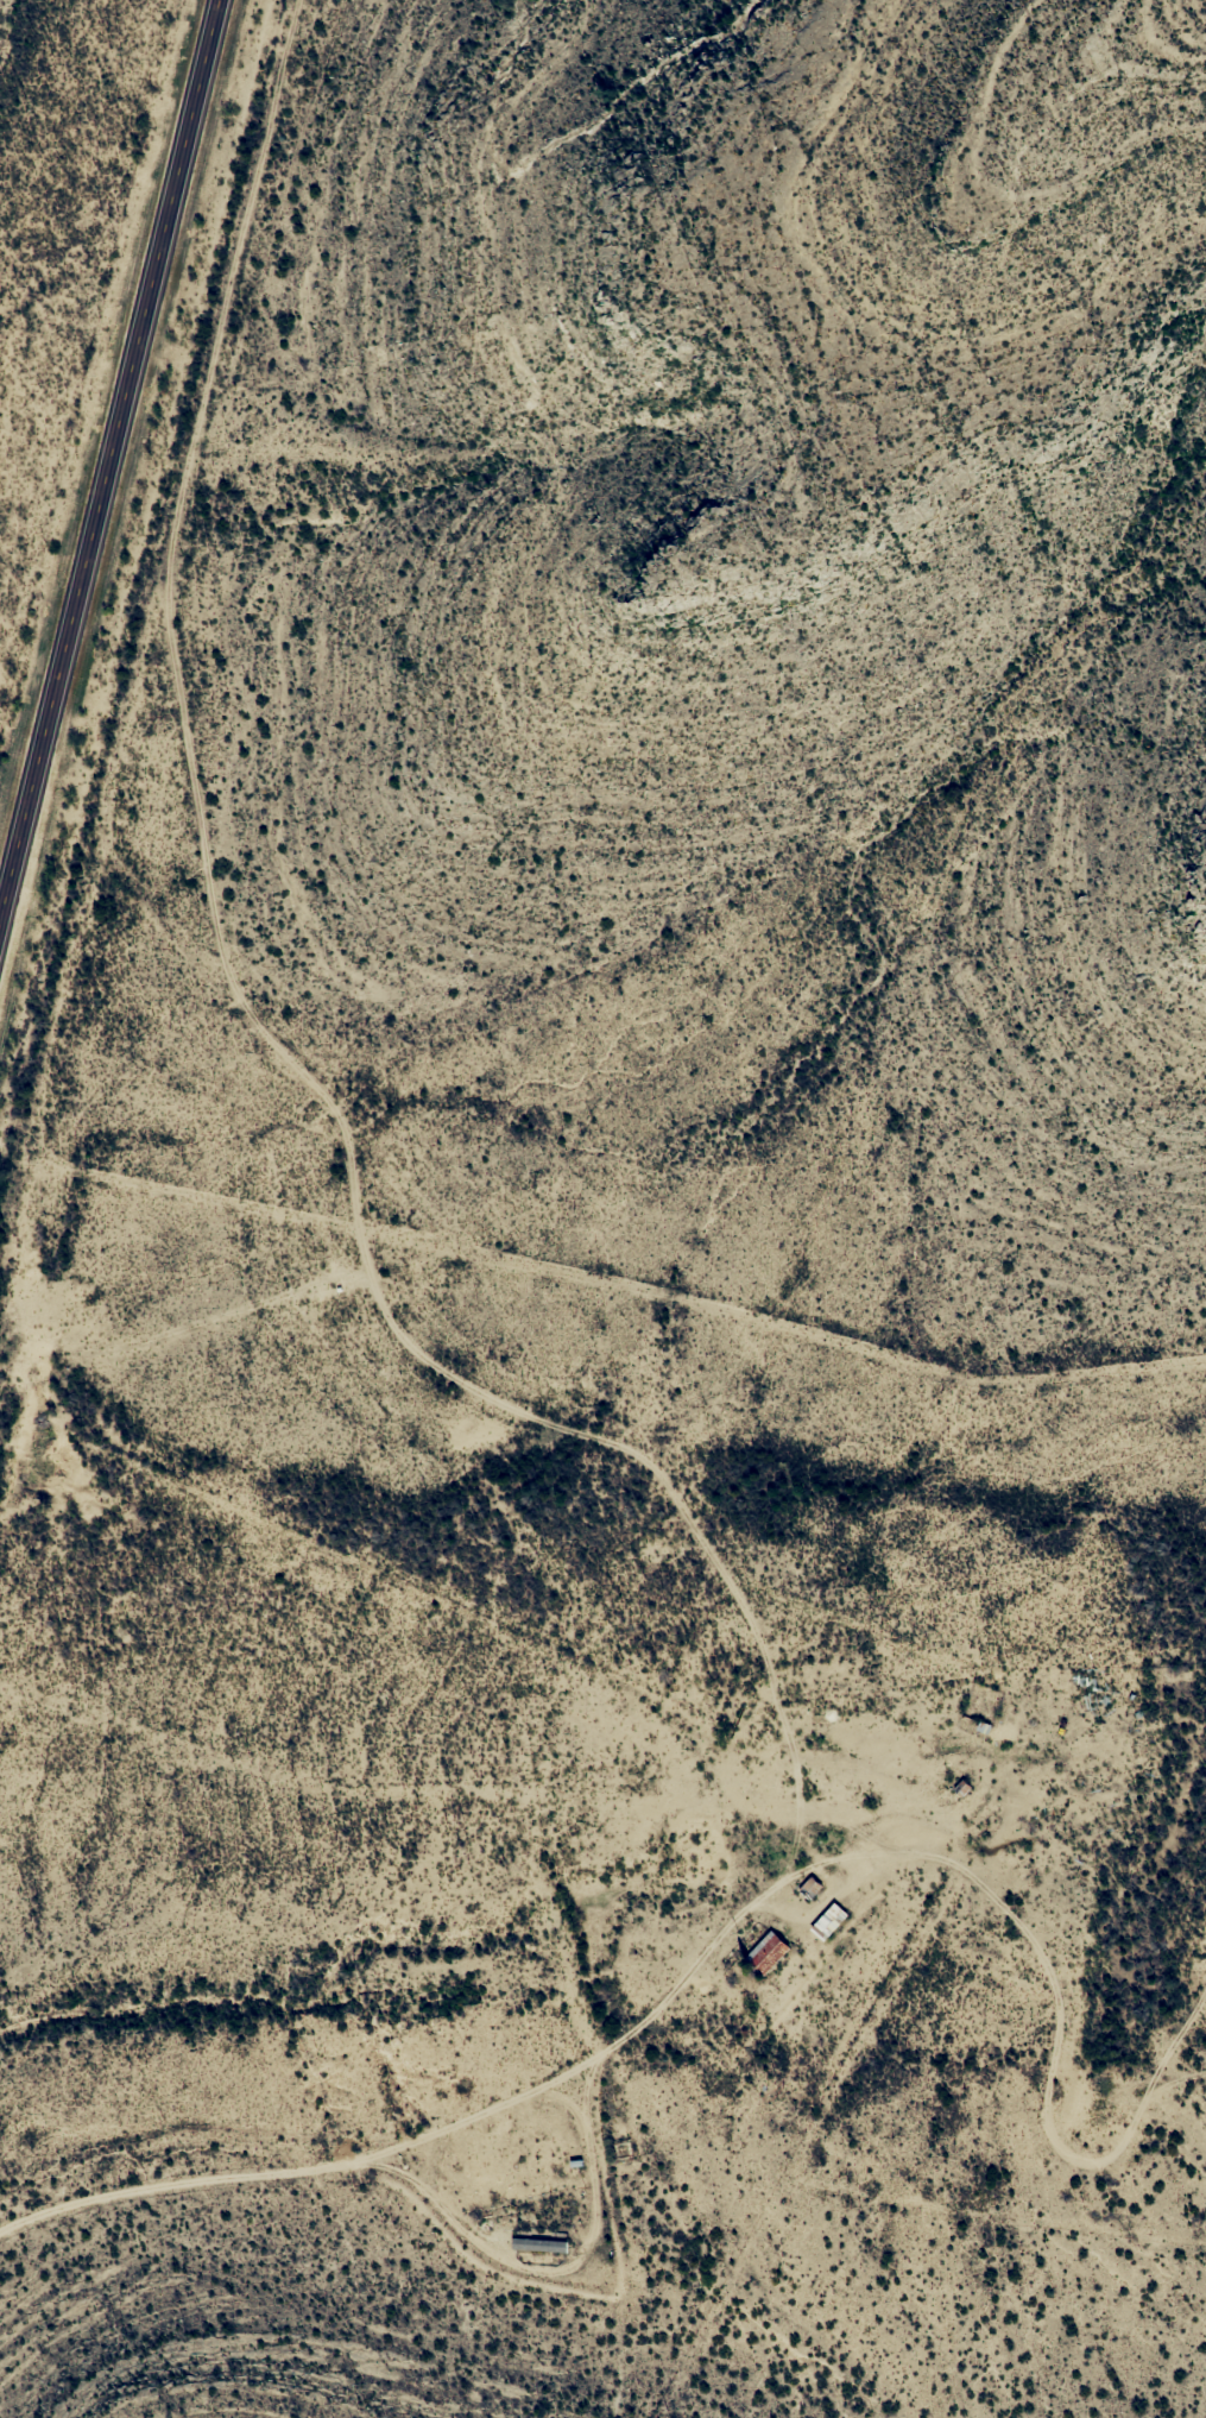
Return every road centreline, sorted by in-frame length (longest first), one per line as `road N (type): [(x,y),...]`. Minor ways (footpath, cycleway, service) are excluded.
road 1 (residential): [(0,2231),(102,2197),(343,2162),(457,2122),(618,2041),(765,1889),(791,1872),(855,1855),(943,1858),(966,1870),(1027,1933),(1055,2002),(1044,2116),(1054,2141),(1078,2159),(1107,2156),(1120,2142),(1205,1985)]
road 2 (trunk): [(0,912),(216,0)]

